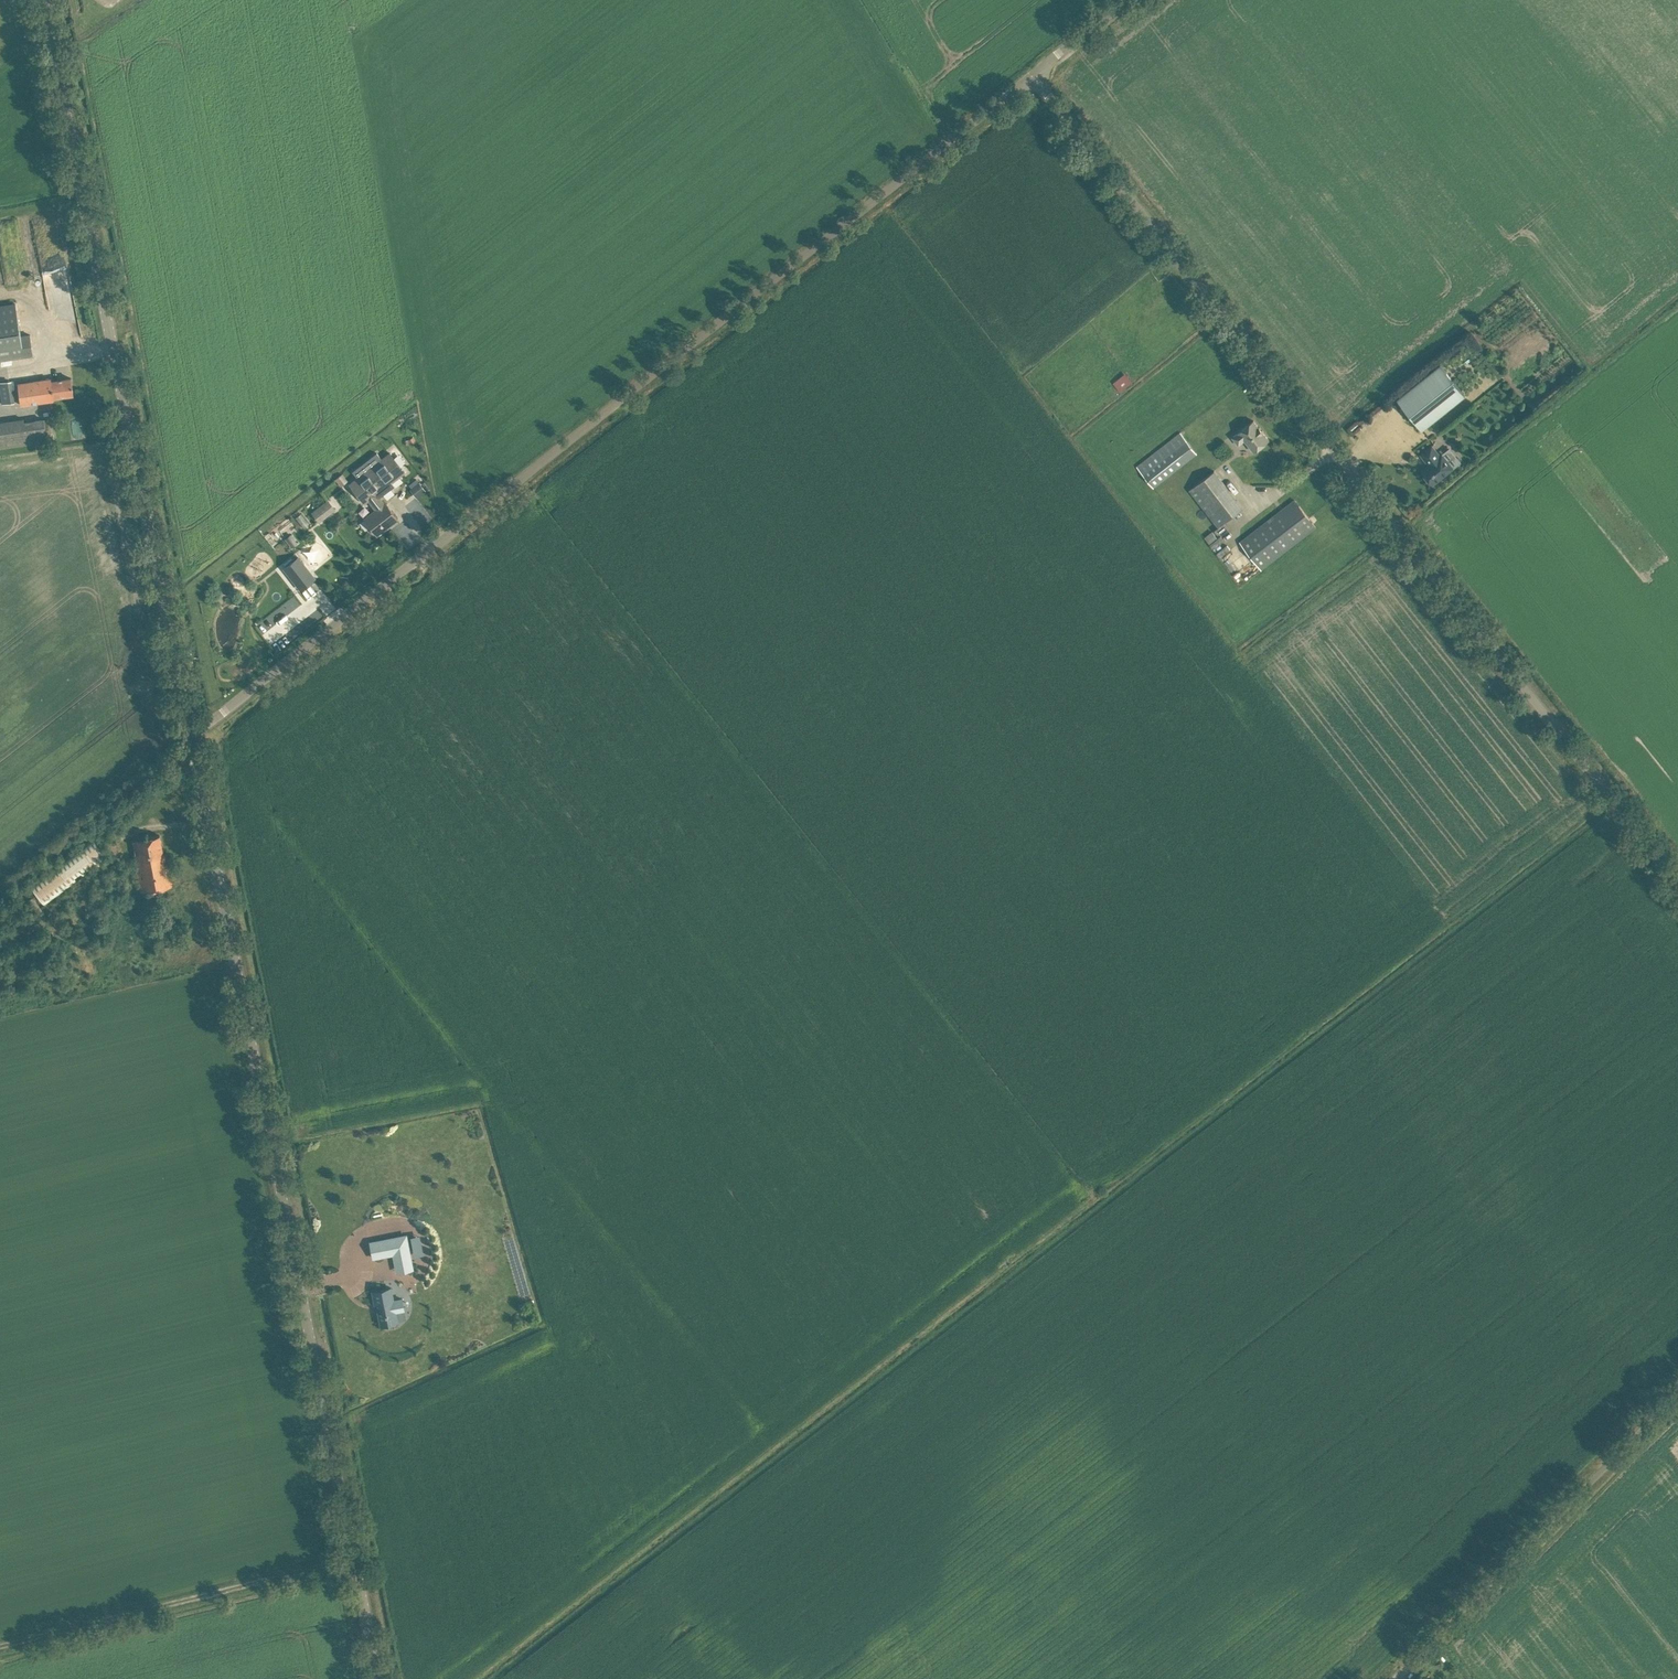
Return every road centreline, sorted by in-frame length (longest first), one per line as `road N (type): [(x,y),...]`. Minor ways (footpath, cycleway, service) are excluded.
road 1 (unclassified): [(189,729),(1029,74)]
road 2 (tertiary): [(1677,880),(1029,74)]
road 3 (unclassified): [(380,1678),(189,729)]
road 4 (unclassified): [(189,729),(45,0)]
road 5 (unclassified): [(1394,1678),(1677,1393)]
road 6 (track): [(0,1647),(356,1557)]
road 7 (tertiary): [(1029,74),(1124,0)]

